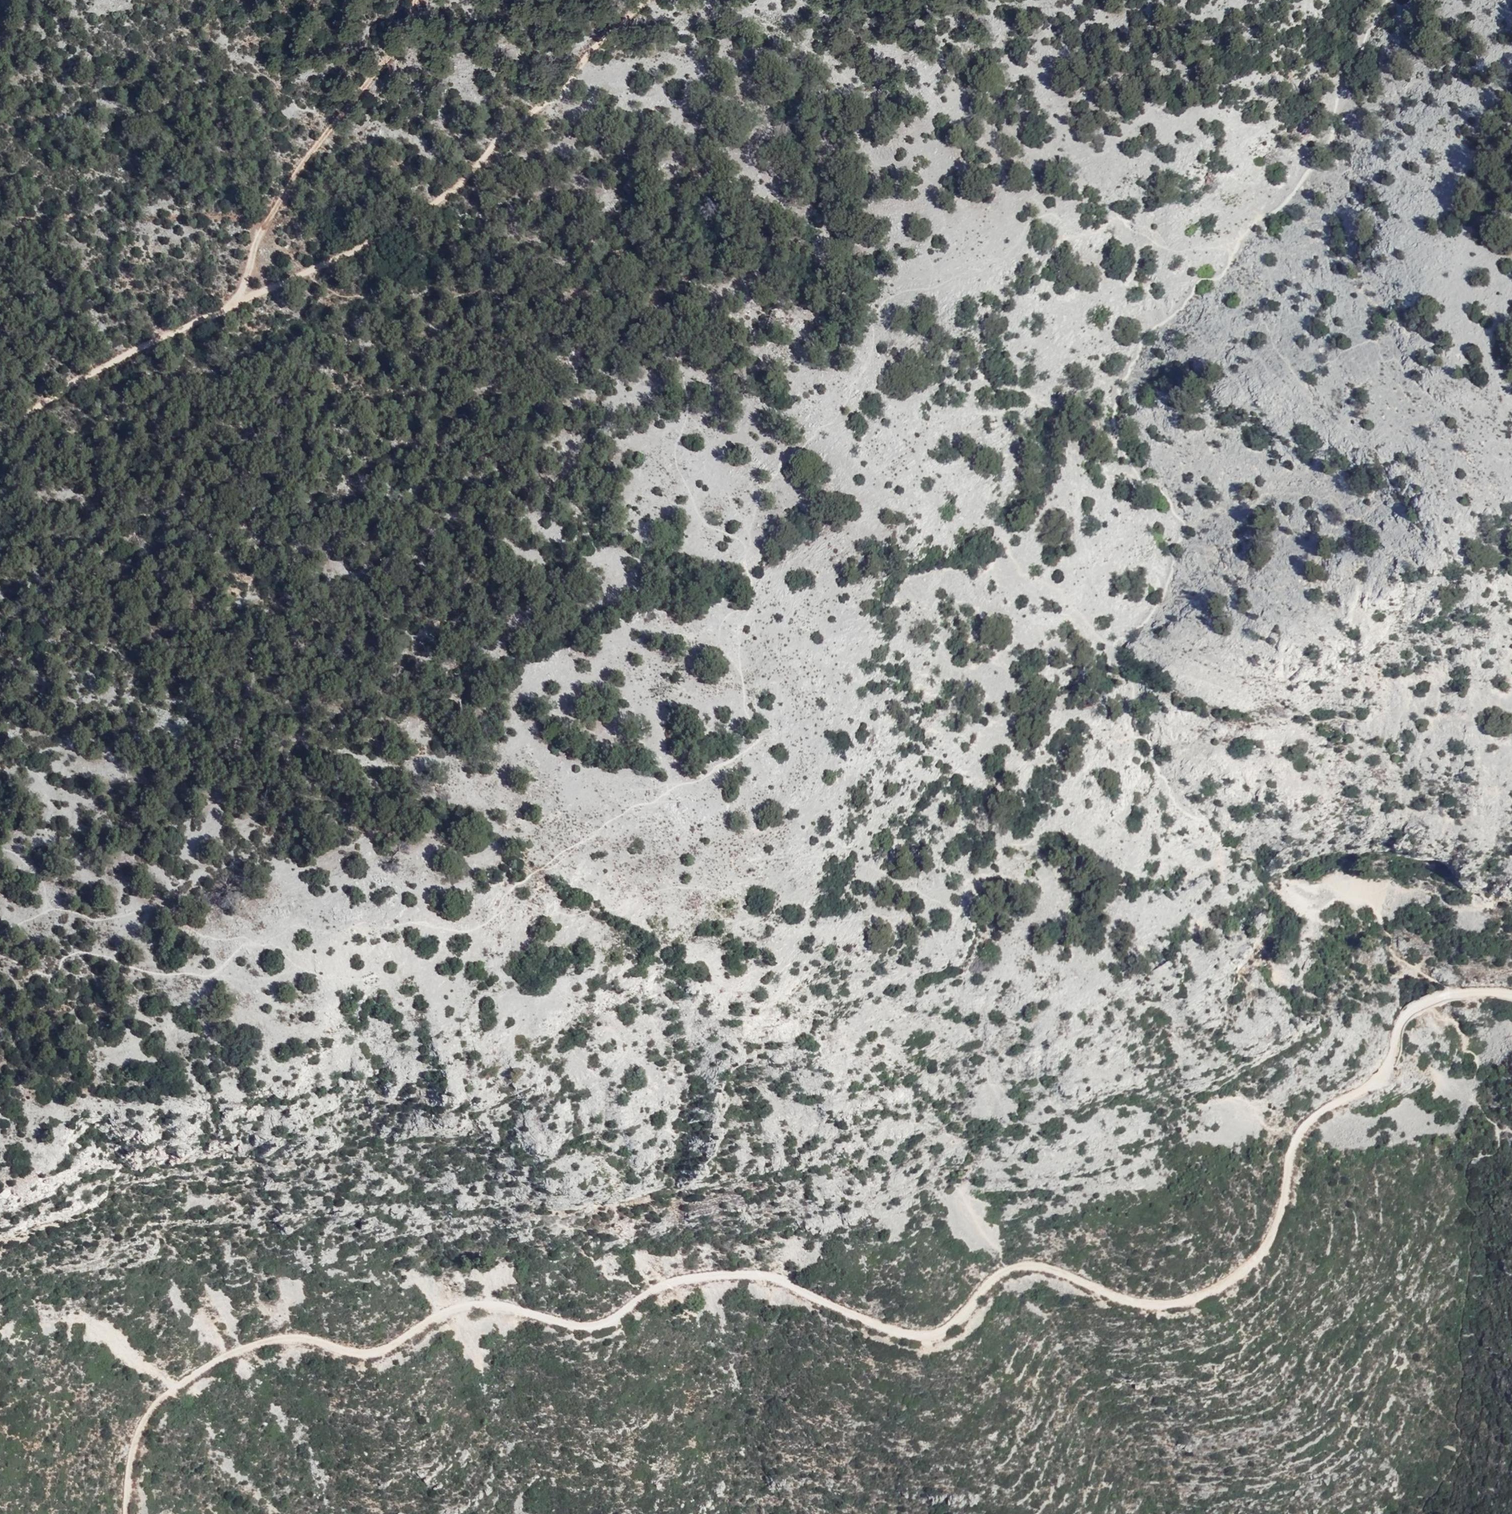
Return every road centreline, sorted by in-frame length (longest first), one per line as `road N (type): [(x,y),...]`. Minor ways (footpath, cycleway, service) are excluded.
road 1 (track): [(626,1306),(666,1283),(768,1276),(896,1331),(923,1334),(947,1326),(1002,1271),(1029,1263),(1127,1298),(1169,1302),(1202,1294),(1255,1260),(1282,1212),(1299,1138),(1312,1117),(1380,1076),(1412,1004),(1452,990)]
road 2 (track): [(626,1306),(587,1325),(477,1300),(364,1353),(296,1337),(261,1340),(213,1364),(160,1406),(136,1440),(129,1513)]
road 3 (track): [(645,0),(451,193),(367,245),(239,299)]
road 4 (track): [(239,299),(257,239),(308,156),(404,39),(416,0)]
road 5 (track): [(0,424),(239,299)]

